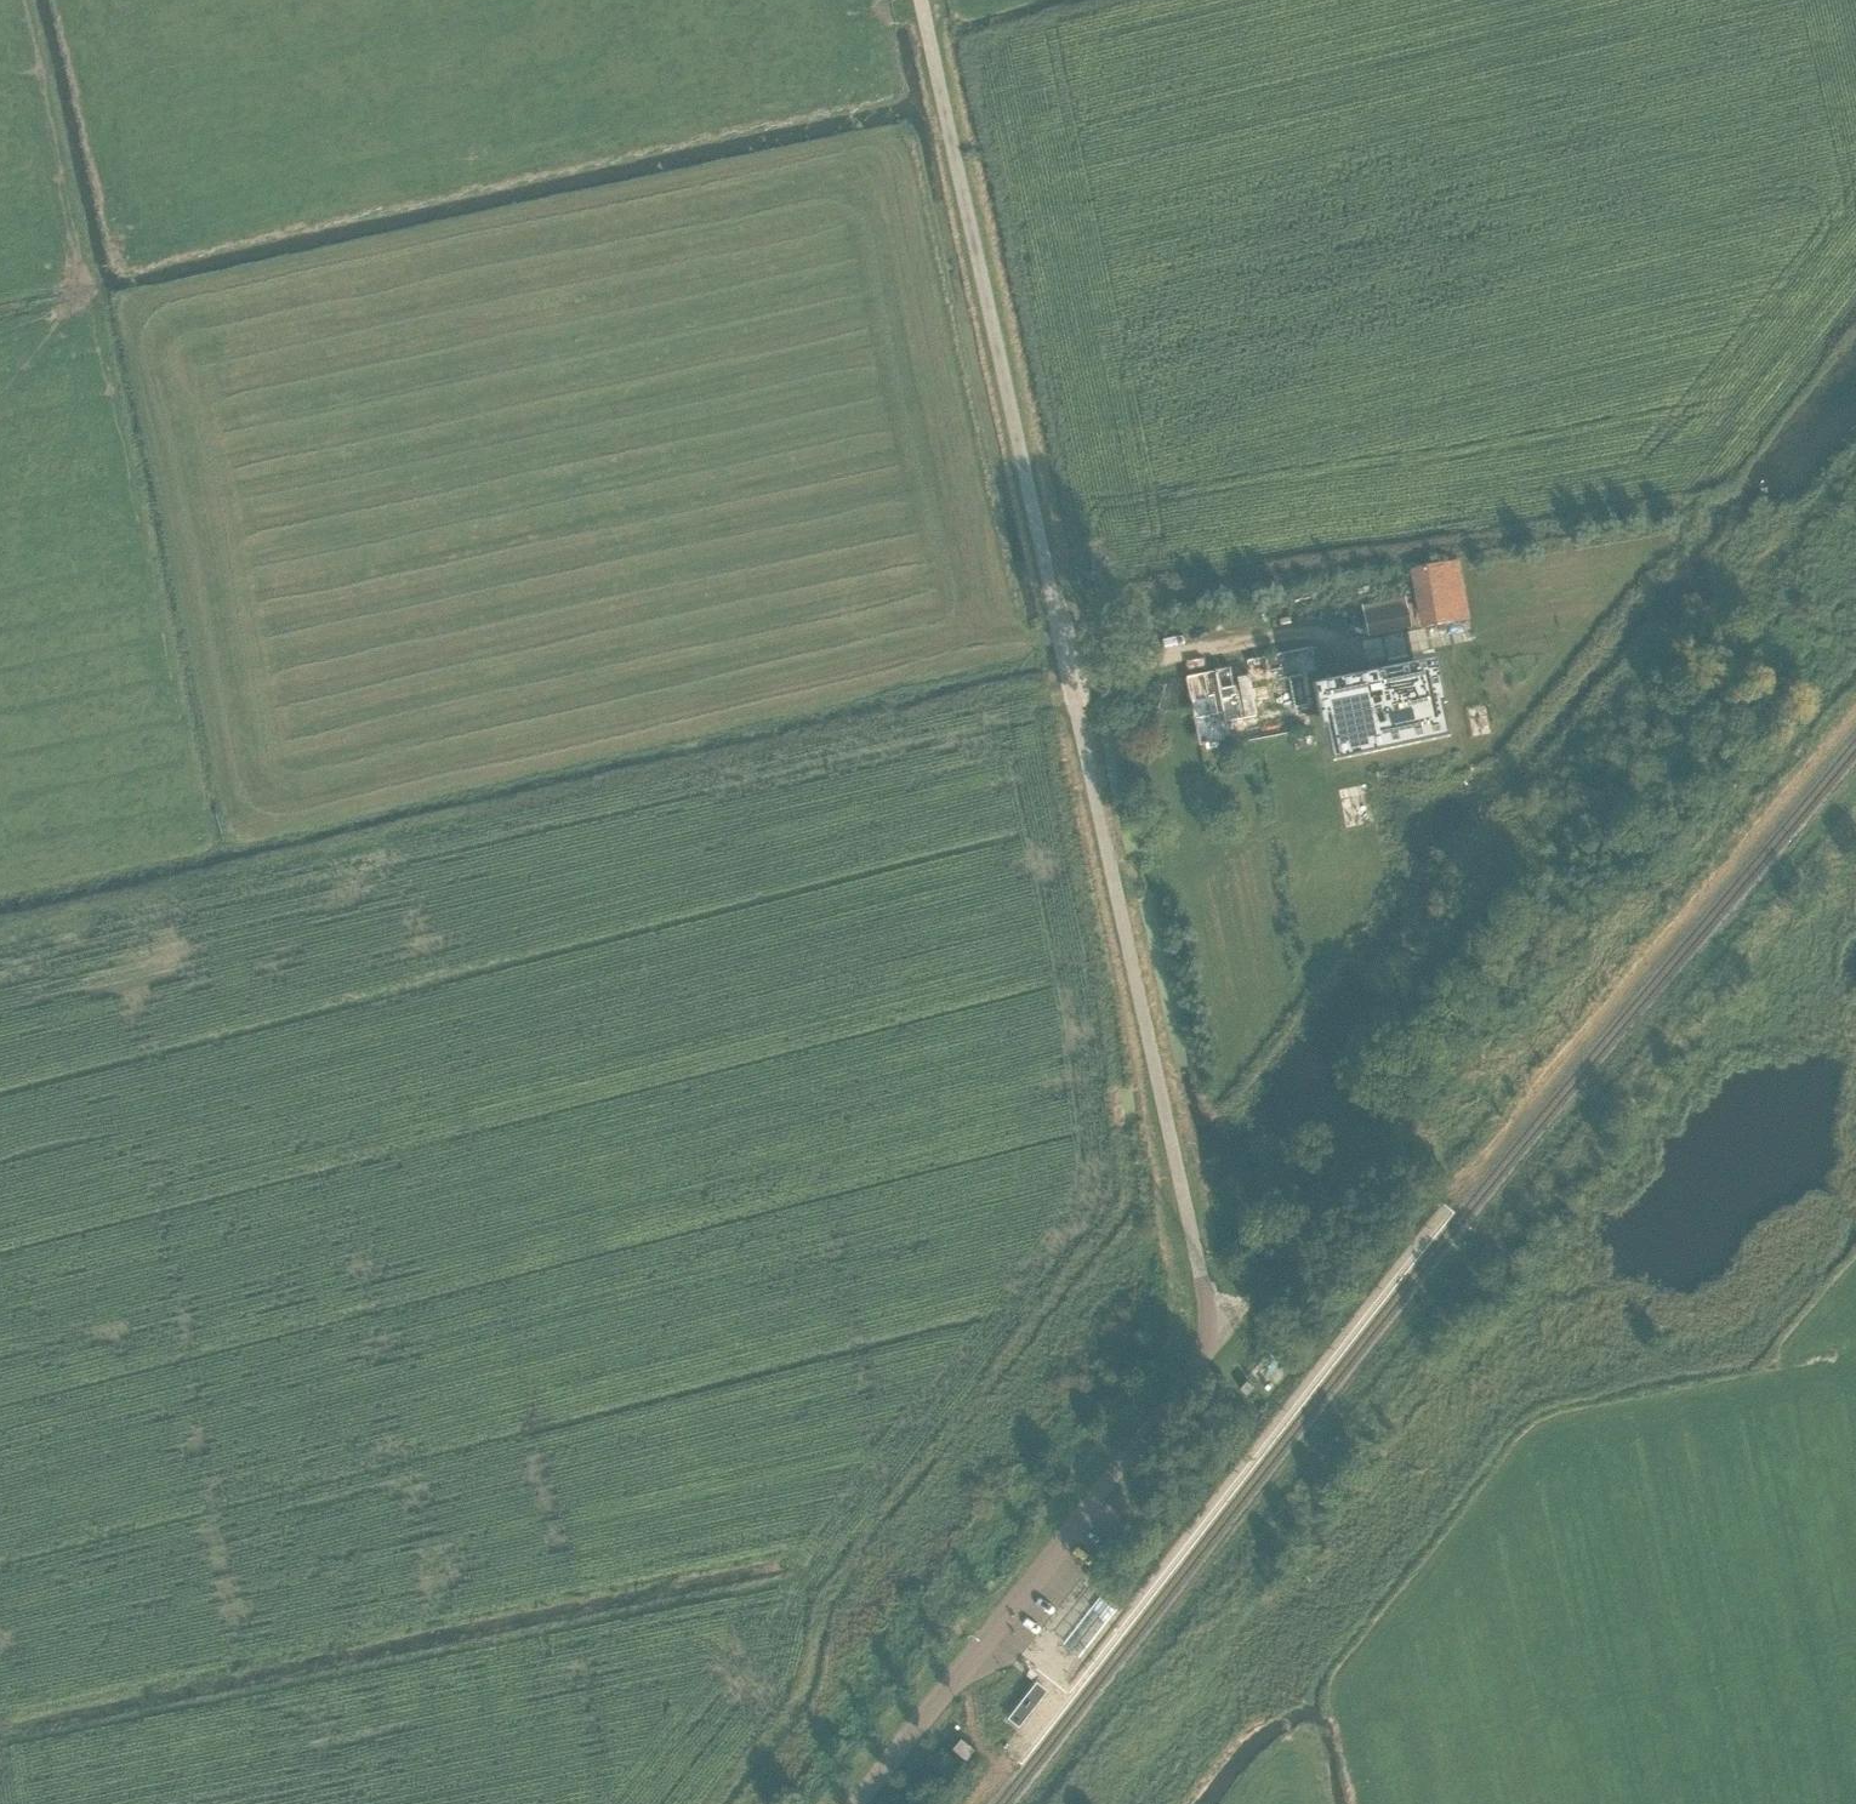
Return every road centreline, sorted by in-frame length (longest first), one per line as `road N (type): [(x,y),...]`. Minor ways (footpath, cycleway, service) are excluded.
road 1 (unclassified): [(857,1803),(1186,1382),(1206,1329),(1200,1272),(920,0)]

